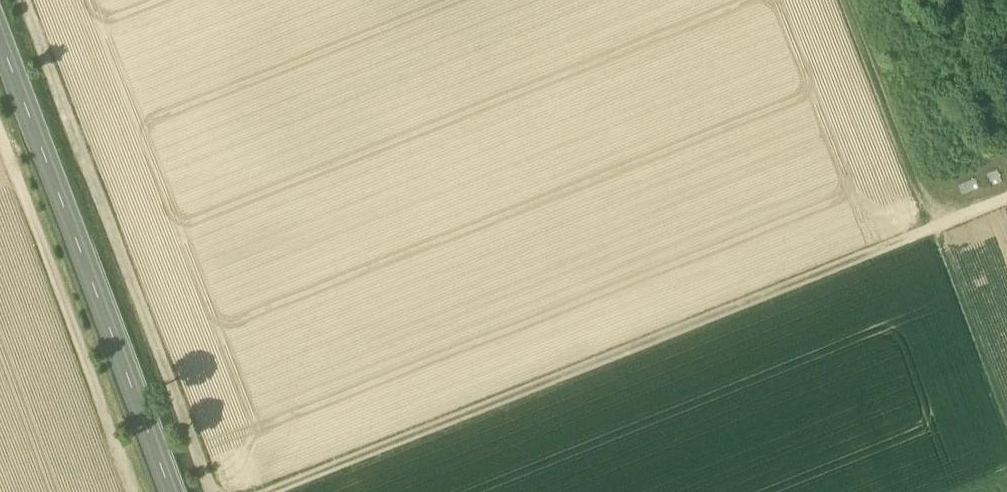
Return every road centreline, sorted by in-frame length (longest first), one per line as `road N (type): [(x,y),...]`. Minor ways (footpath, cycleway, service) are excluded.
road 1 (track): [(272,491),(1006,200)]
road 2 (track): [(23,0),(210,491)]
road 3 (tertiary): [(170,491),(0,41)]
road 4 (track): [(853,0),(933,229),(1006,402)]

